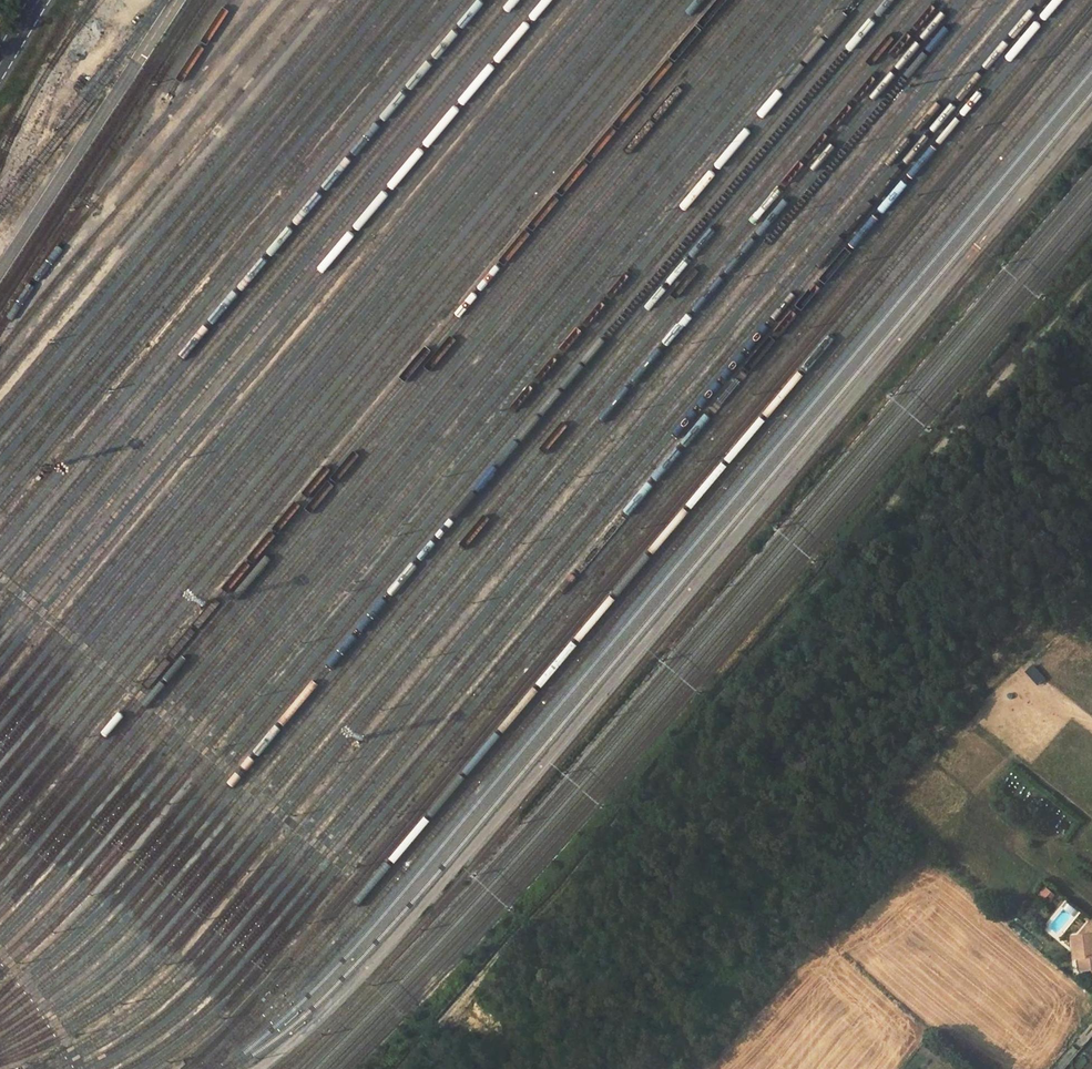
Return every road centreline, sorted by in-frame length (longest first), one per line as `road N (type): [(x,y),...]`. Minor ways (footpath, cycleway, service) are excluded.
road 1 (track): [(261,1068),(332,1005),(466,856),(1091,114)]

